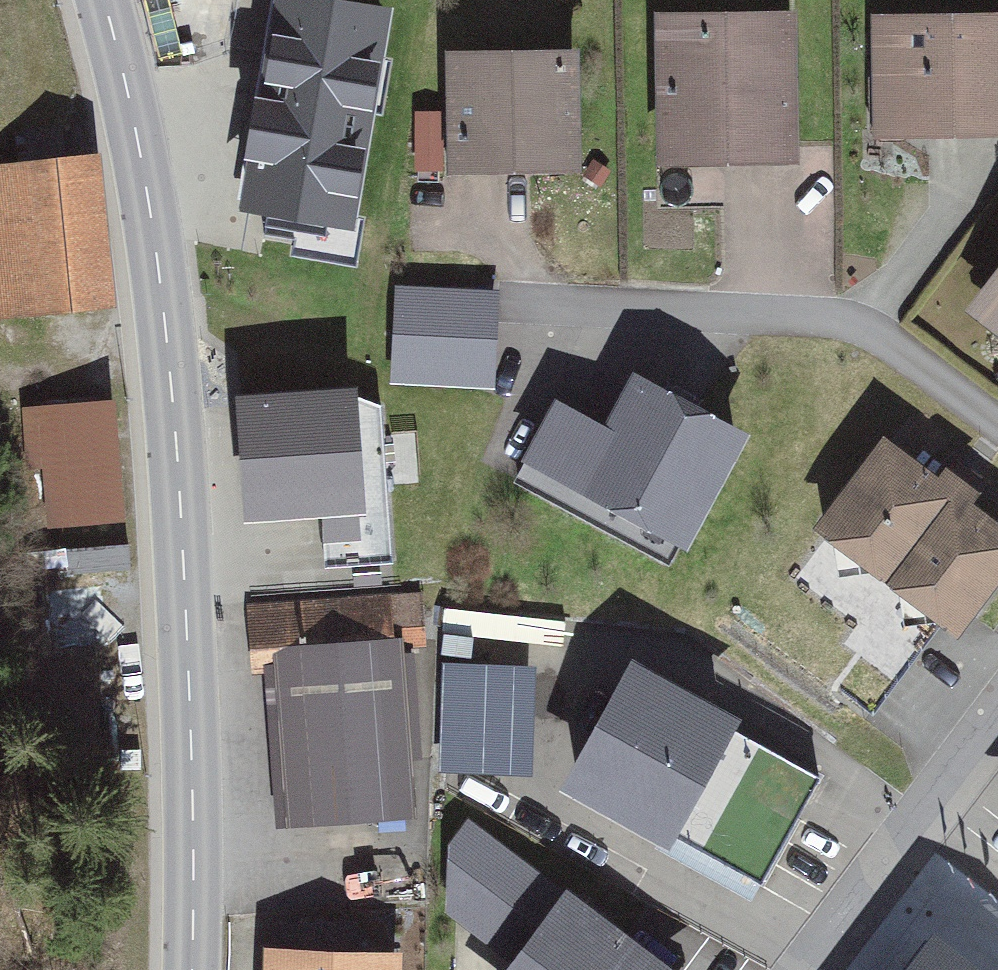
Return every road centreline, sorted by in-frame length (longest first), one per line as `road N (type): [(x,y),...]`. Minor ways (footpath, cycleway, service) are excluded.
road 1 (tertiary): [(191,969),(192,756),(172,393),(140,144),(103,0)]
road 2 (residential): [(997,422),(890,345),(828,319),(500,305)]
road 3 (residential): [(804,969),(997,717)]

